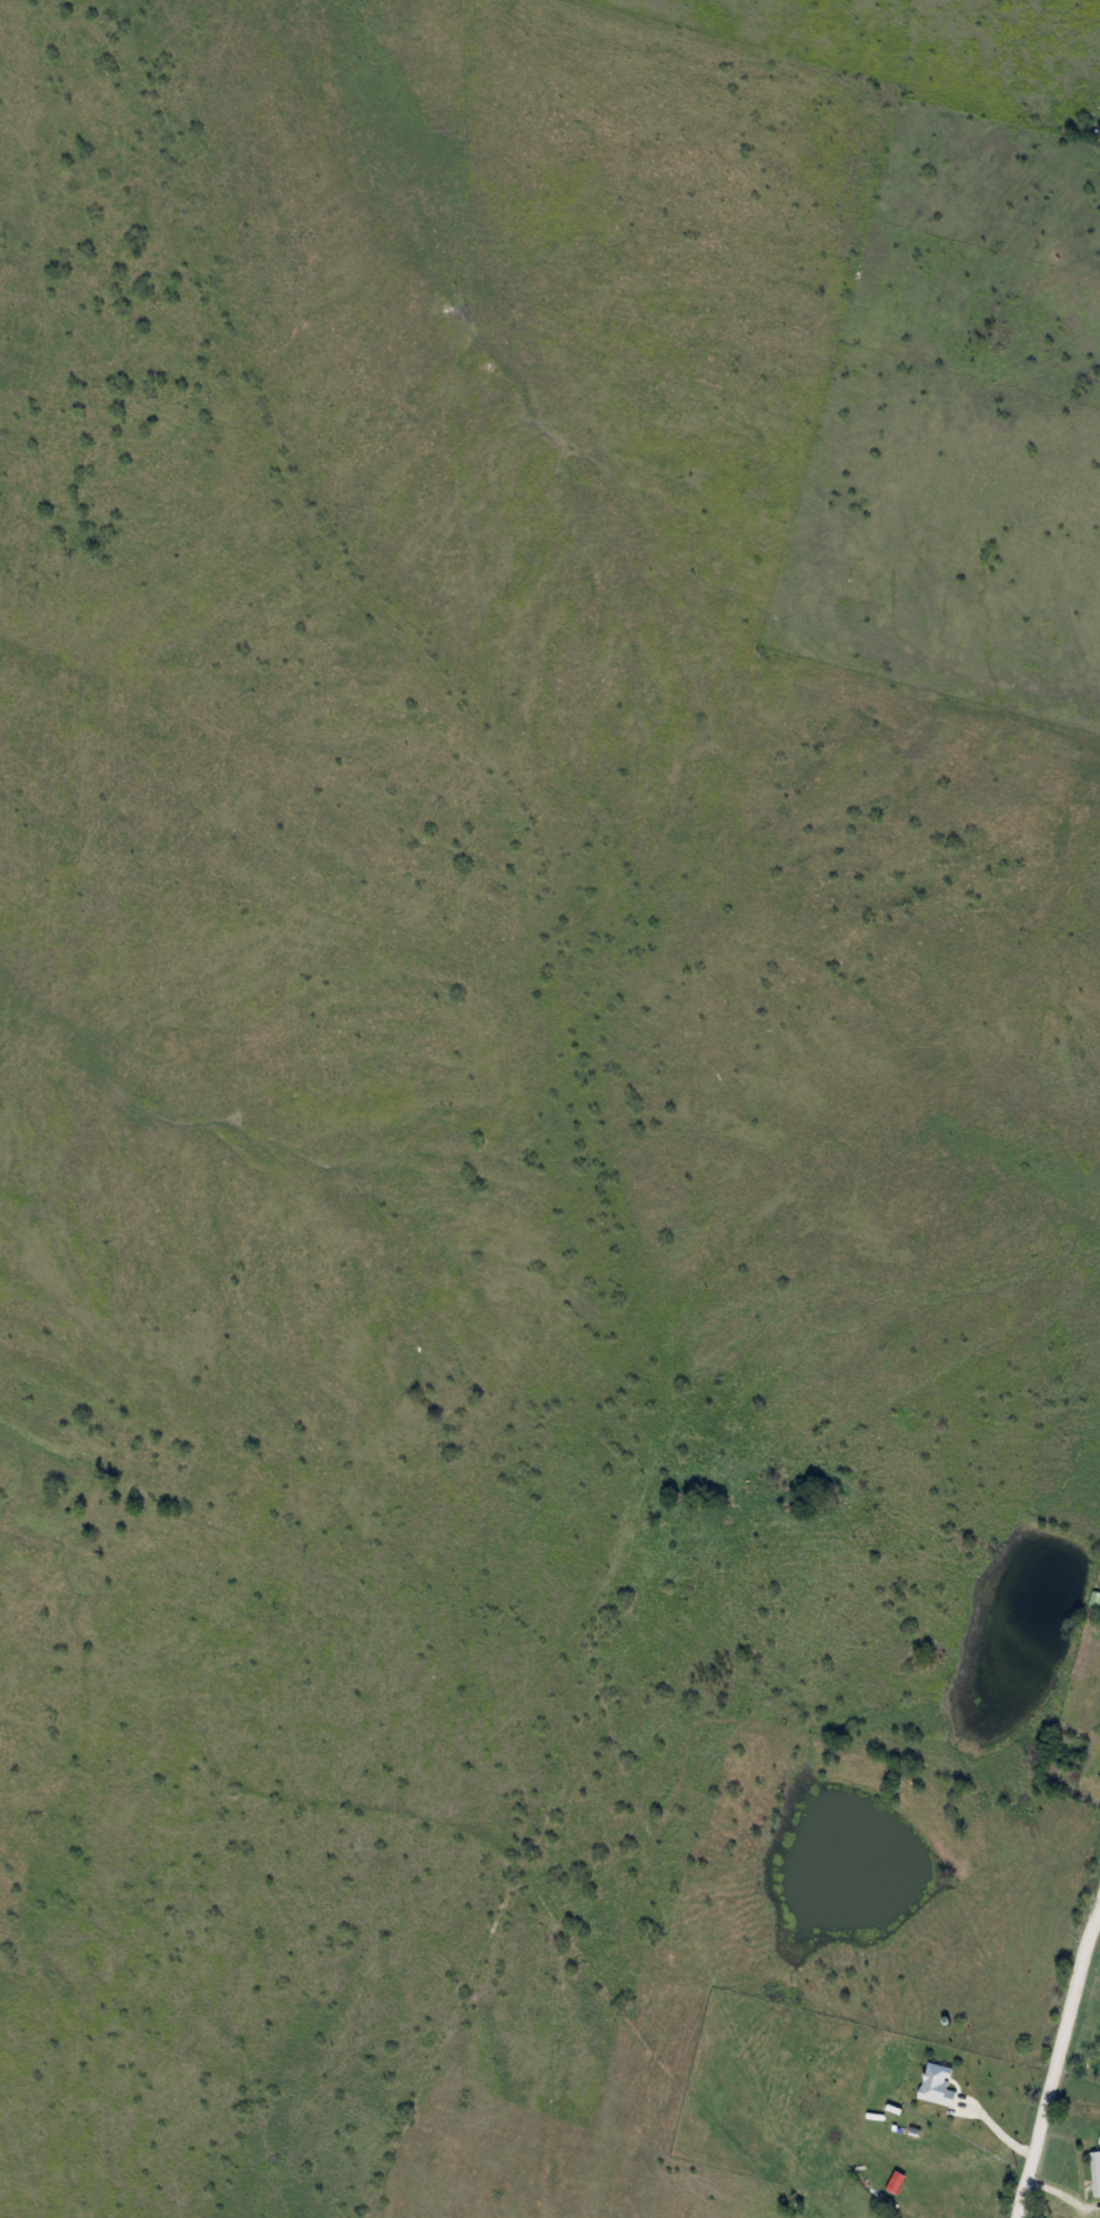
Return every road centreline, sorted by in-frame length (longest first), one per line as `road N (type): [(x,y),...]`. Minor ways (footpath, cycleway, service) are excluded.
road 1 (residential): [(1020,2217),(1099,1918)]

